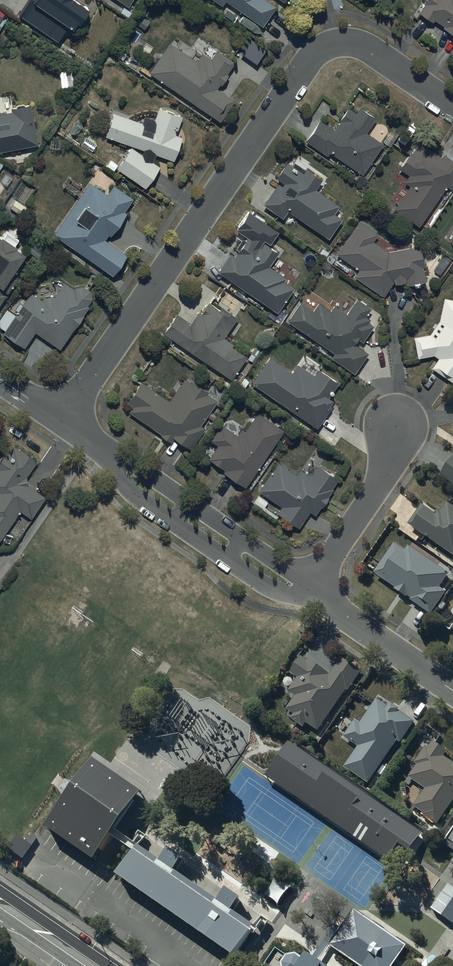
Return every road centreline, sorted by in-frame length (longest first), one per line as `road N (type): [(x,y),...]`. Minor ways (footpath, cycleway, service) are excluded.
road 1 (residential): [(452,104),(362,40),(321,49),(65,423)]
road 2 (residential): [(309,590),(398,449),(400,426)]
road 3 (residential): [(309,590),(452,690)]

